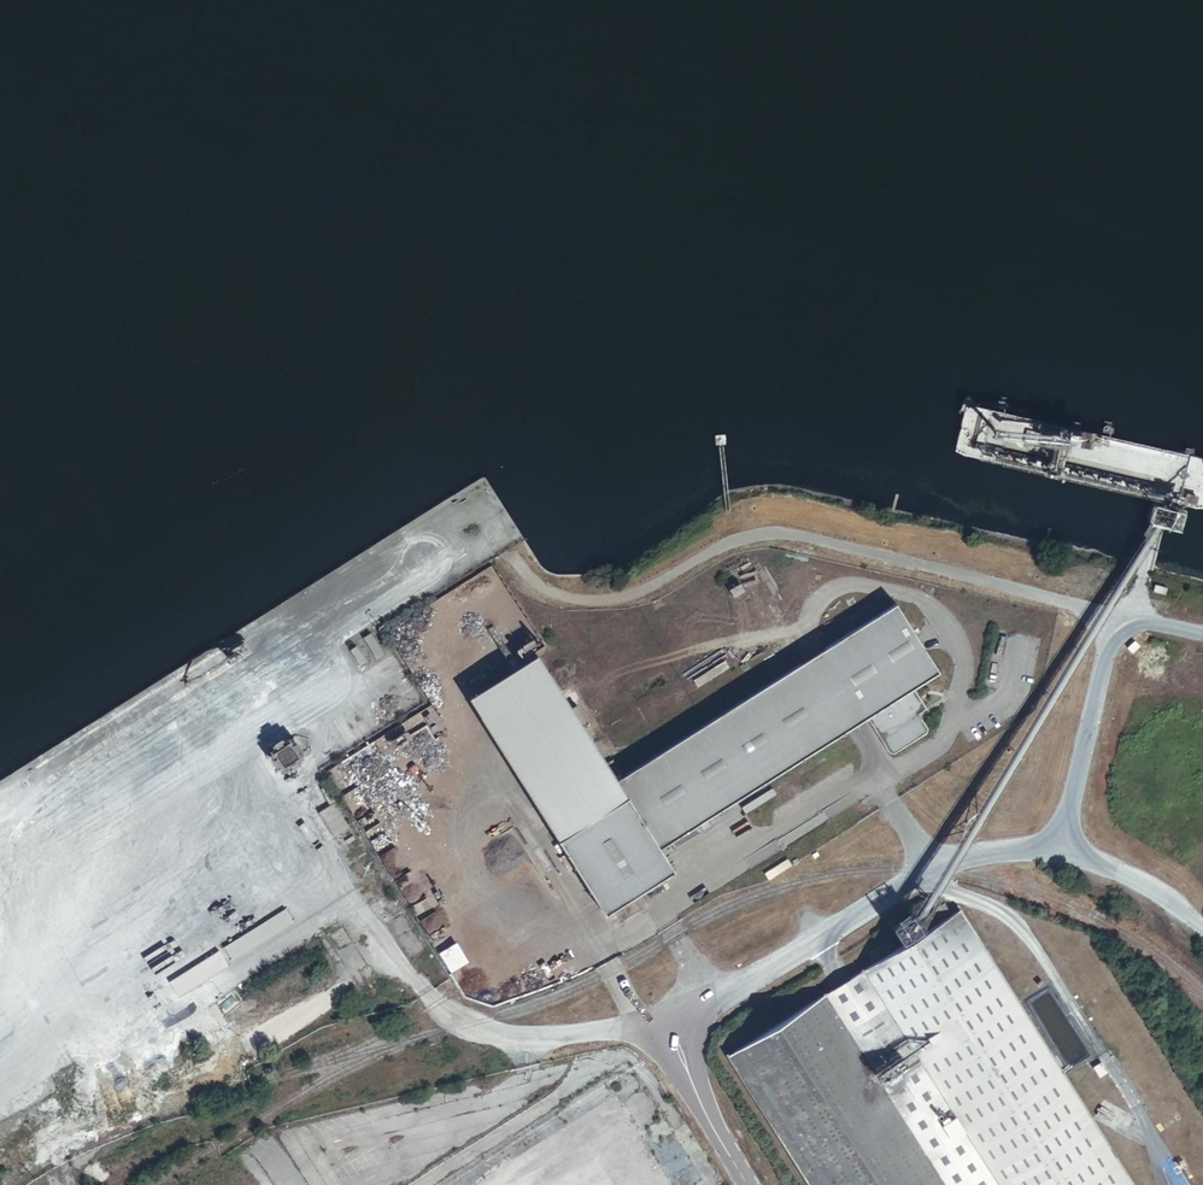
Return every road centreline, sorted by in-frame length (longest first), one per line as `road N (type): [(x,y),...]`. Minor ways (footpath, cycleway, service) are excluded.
road 1 (unclassified): [(750,1184),(688,1085),(691,1028),(935,864),(1065,844)]
road 2 (unclassified): [(1202,634),(1134,626),(1111,646),(1065,844)]
road 3 (unclassified): [(1065,844),(1165,894),(1202,928)]

